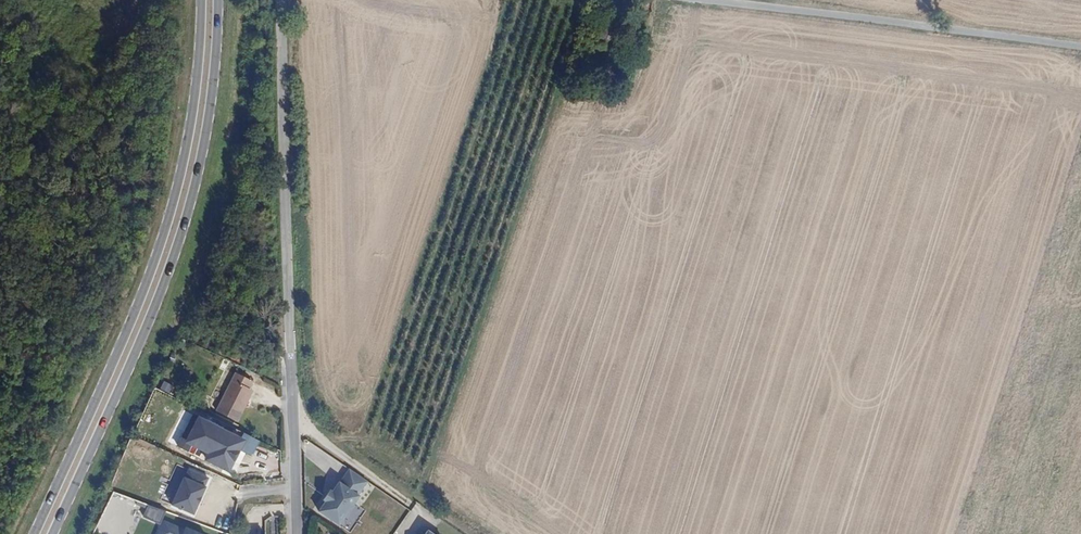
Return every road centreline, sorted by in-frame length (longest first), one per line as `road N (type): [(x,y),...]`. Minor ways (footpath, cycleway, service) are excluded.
road 1 (primary): [(52,533),(165,280),(193,192),(213,103),(218,0)]
road 2 (primary): [(200,0),(184,163),(158,250),(34,533)]
road 3 (unclassified): [(296,533),(279,0)]
road 4 (unclassified): [(725,0),(1080,43)]

